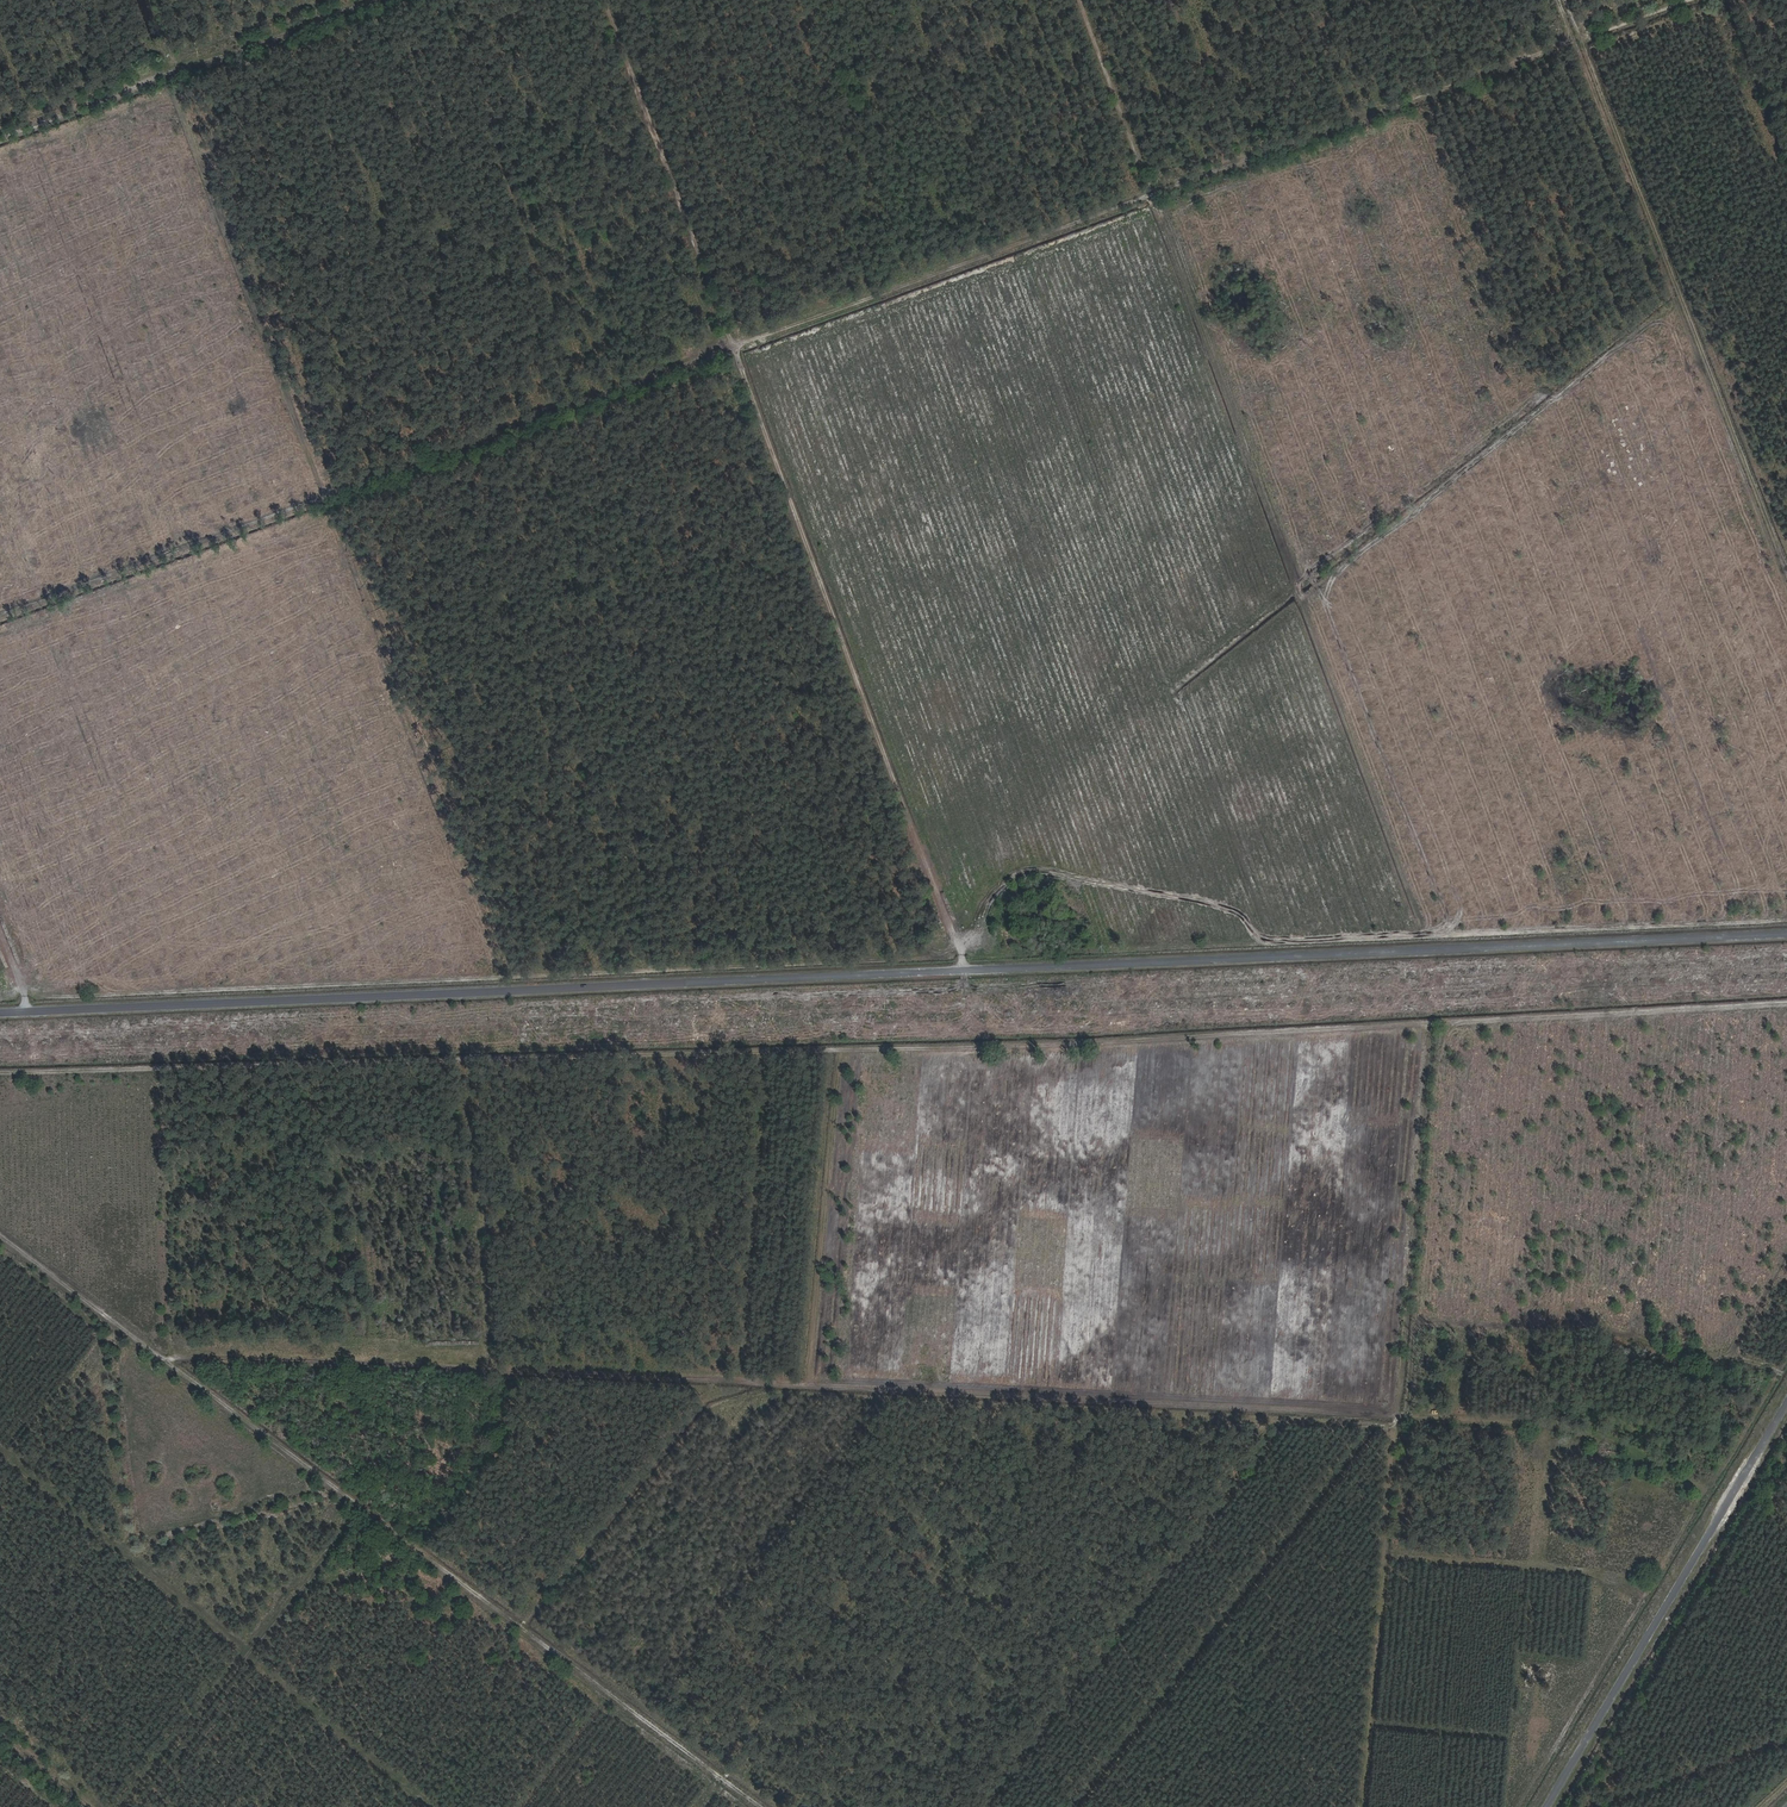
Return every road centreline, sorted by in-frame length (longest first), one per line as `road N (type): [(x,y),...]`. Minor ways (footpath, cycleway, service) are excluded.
road 1 (track): [(1685,0),(0,618)]
road 2 (tertiary): [(0,1010),(1786,934)]
road 3 (track): [(0,1068),(1786,1002)]
road 4 (track): [(1786,1355),(1709,1489),(1551,1422),(582,1365),(165,1359)]
road 5 (track): [(962,969),(963,950),(742,372),(698,308),(705,268),(606,0)]
road 6 (track): [(775,1806),(0,1235)]
road 7 (track): [(1786,566),(1566,0)]
road 8 (track): [(1086,1806),(1398,1416)]
road 9 (unclassified): [(1786,1402),(1545,1806)]
road 10 (track): [(334,495),(288,399),(168,76)]
road 11 (track): [(1151,196),(1295,579)]
road 12 (track): [(0,137),(377,0)]
road 13 (track): [(361,1506),(127,1806)]
road 14 (track): [(1151,196),(1080,0)]
road 15 (track): [(96,1806),(0,1731)]

